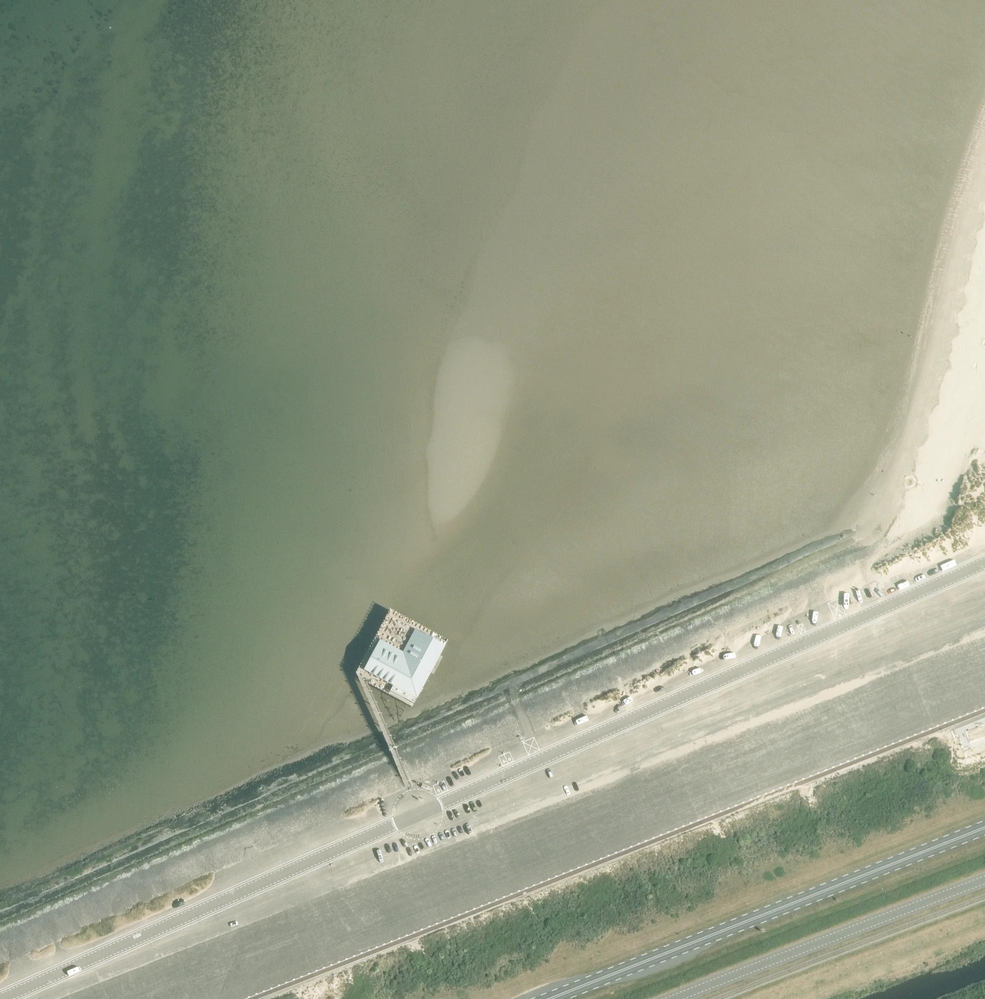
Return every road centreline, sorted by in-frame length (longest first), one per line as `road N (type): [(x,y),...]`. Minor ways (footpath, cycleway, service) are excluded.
road 1 (unclassified): [(2,998),(984,563)]
road 2 (primary): [(545,998),(984,826)]
road 3 (tertiary): [(681,998),(984,882)]

